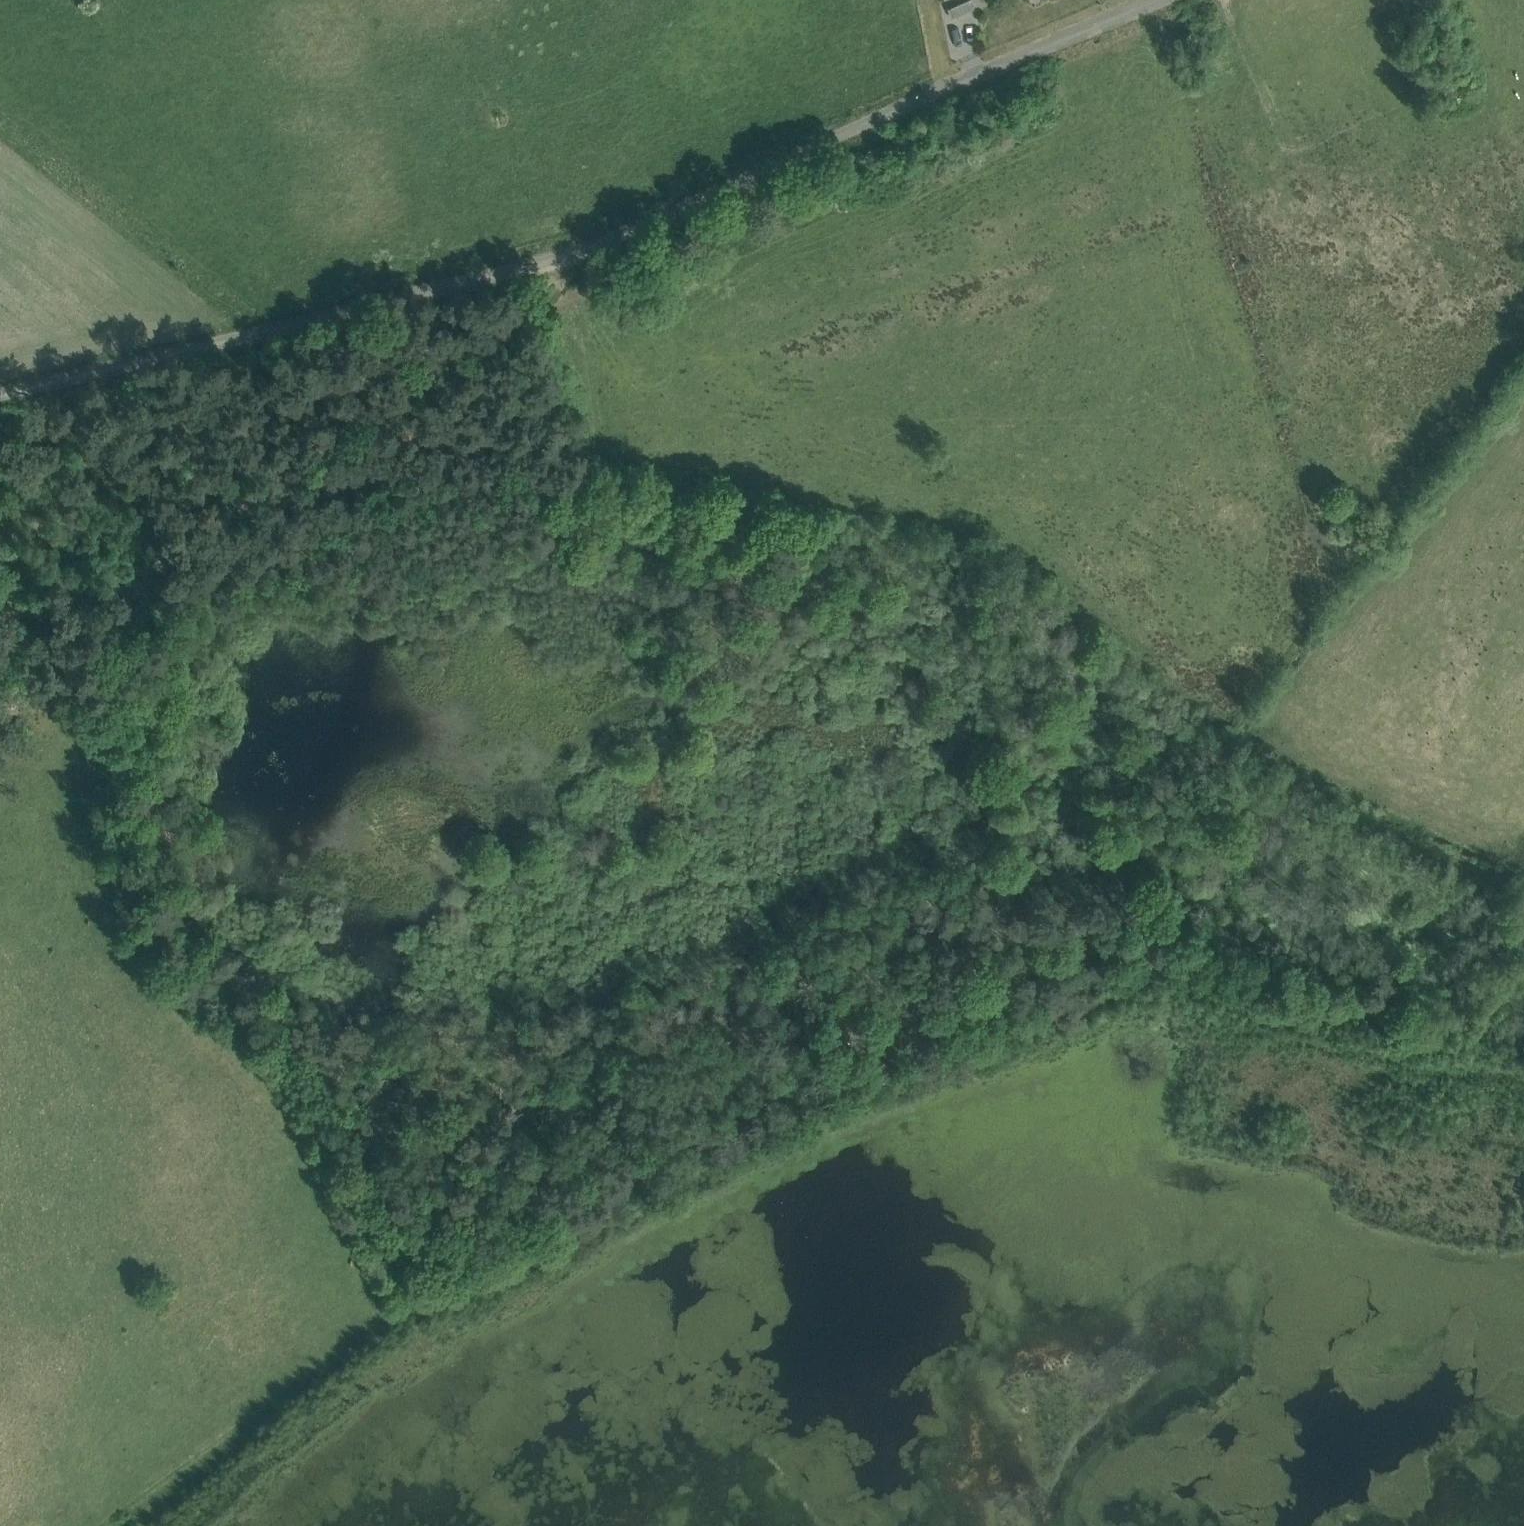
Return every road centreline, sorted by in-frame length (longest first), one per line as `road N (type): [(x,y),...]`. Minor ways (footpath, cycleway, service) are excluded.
road 1 (unclassified): [(0,398),(557,261),(1161,0)]

